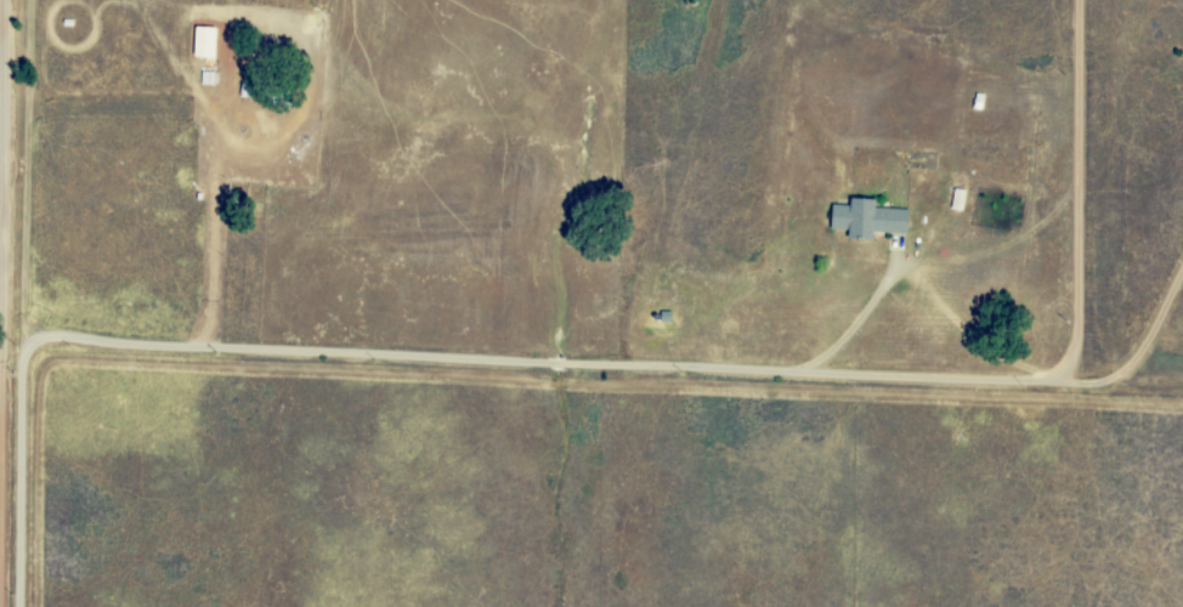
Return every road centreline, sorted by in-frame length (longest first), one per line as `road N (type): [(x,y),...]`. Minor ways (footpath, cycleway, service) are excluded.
road 1 (residential): [(1182,282),(1148,365),(1120,386),(1074,390),(30,344)]
road 2 (residential): [(27,606),(34,0)]
road 3 (residential): [(9,0),(6,606)]
road 4 (residential): [(1081,0),(1074,390)]
road 5 (residential): [(899,382),(899,606)]

